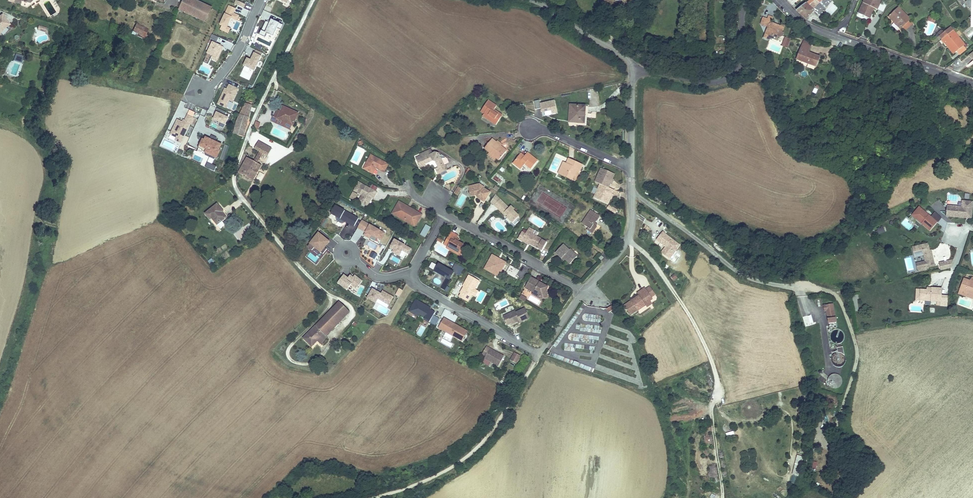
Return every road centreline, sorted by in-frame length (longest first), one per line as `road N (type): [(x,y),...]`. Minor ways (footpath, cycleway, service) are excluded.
road 1 (residential): [(311,0),(253,121),(235,178),(316,284),(356,312),(343,332)]
road 2 (track): [(374,497),(436,475),(480,445),(539,355)]
road 3 (residential): [(972,86),(815,29),(780,0)]
road 4 (residential): [(745,0),(740,63),(730,76),(713,82),(634,72)]
road 5 (residential): [(585,292),(444,213)]
road 6 (residential): [(413,273),(420,289),(539,355)]
road 7 (residential): [(631,166),(631,234),(585,292)]
road 8 (unclassified): [(634,72),(531,0)]

